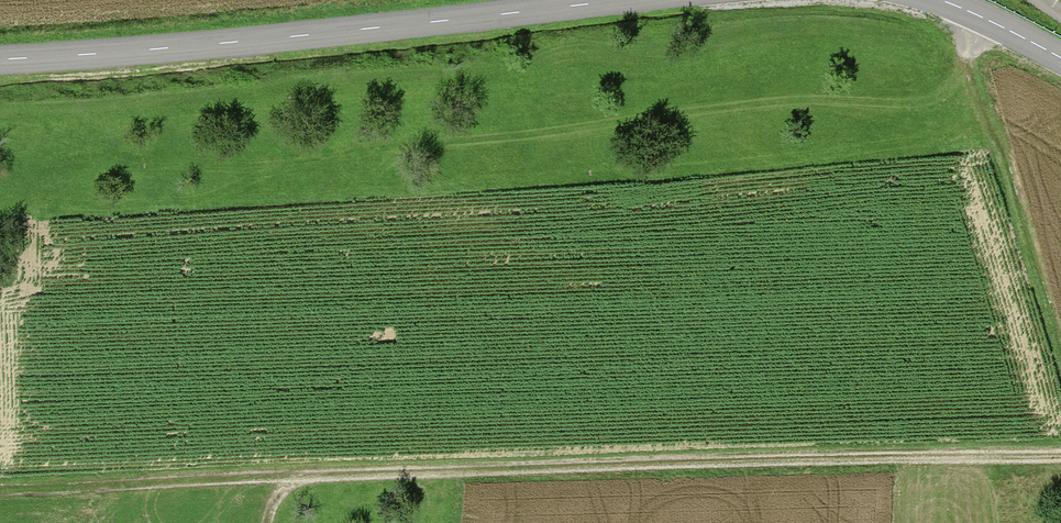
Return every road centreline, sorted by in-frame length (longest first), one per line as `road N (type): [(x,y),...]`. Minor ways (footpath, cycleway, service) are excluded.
road 1 (track): [(1060,462),(316,476),(283,485),(263,522)]
road 2 (tertiary): [(0,59),(627,0)]
road 3 (track): [(983,20),(967,55),(1060,386)]
road 4 (tertiary): [(935,0),(1060,61)]

